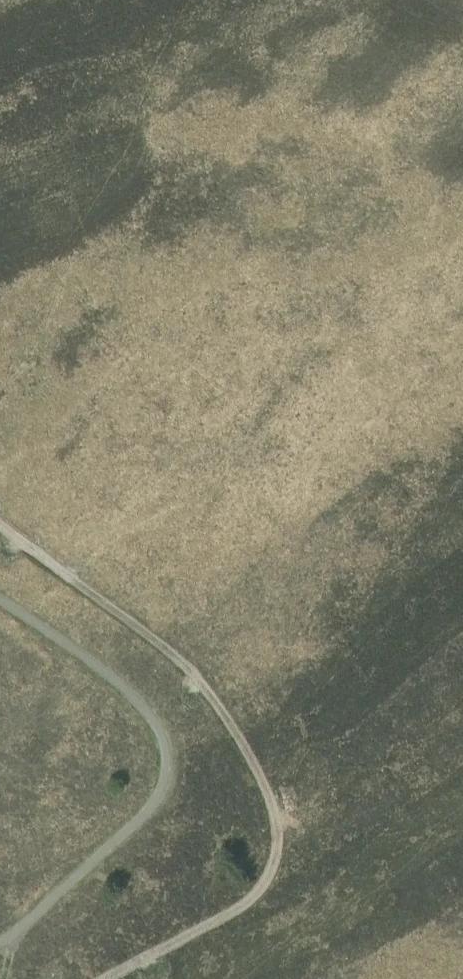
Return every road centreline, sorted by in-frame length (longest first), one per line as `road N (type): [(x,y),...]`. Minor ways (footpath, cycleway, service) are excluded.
road 1 (track): [(107,978),(257,895),(279,861),(274,805),(189,668),(0,531)]

